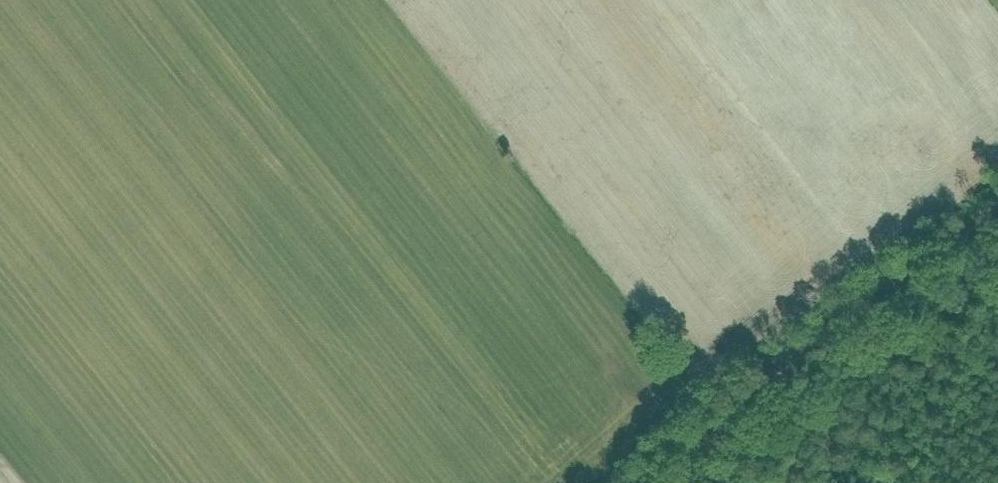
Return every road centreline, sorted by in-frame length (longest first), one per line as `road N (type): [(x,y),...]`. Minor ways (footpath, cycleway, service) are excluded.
road 1 (track): [(667,482),(997,216)]

